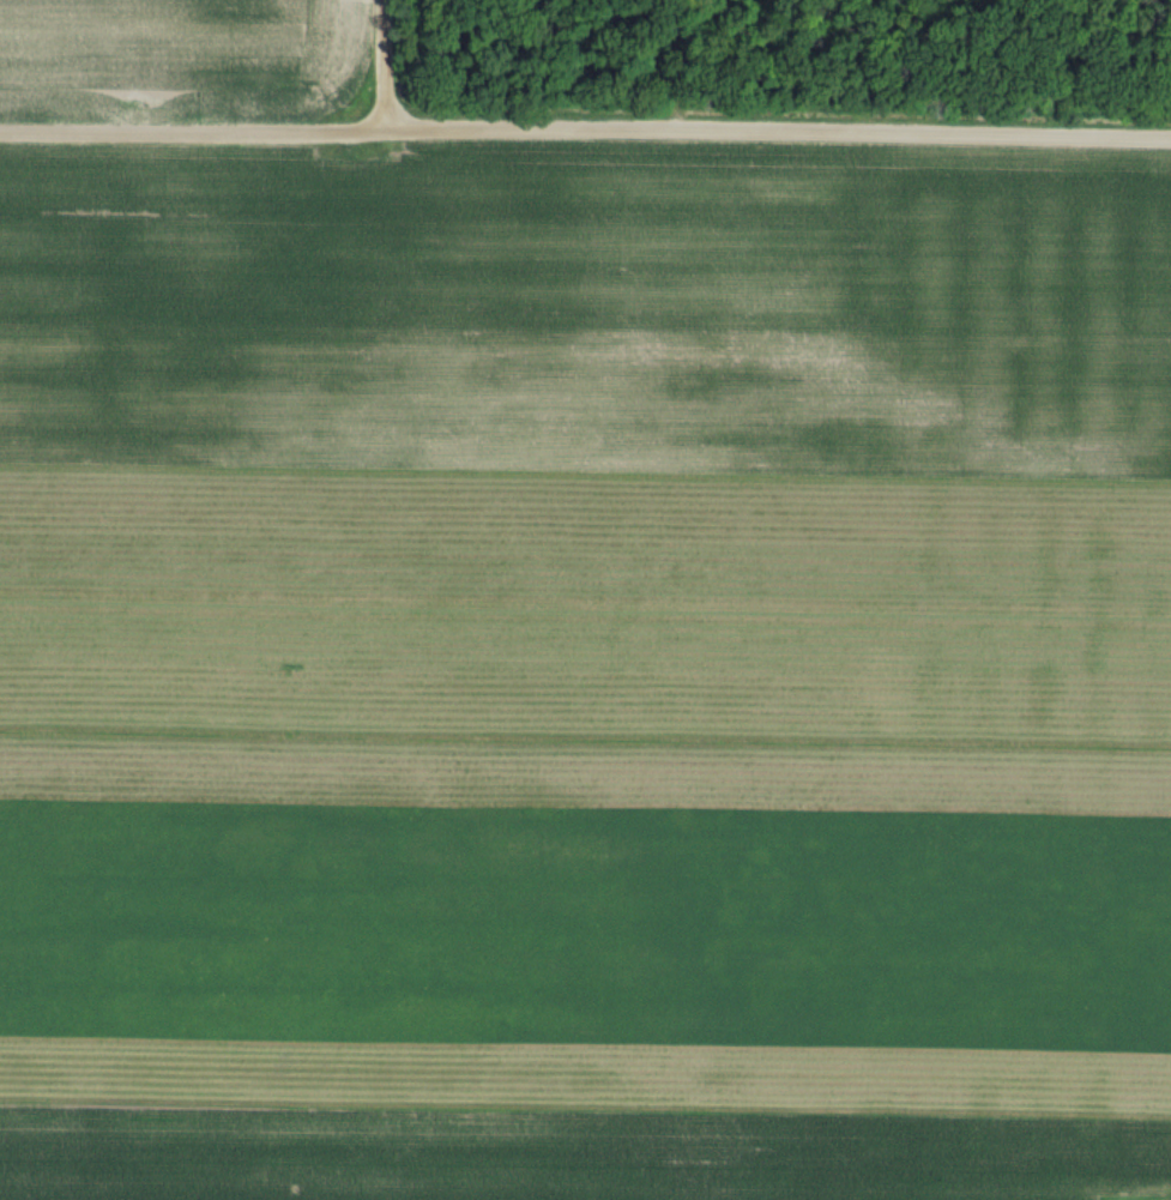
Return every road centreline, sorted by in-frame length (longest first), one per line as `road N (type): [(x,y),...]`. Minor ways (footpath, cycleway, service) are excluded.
road 1 (residential): [(1170,140),(634,128),(0,133)]
road 2 (residential): [(380,131),(380,0)]

